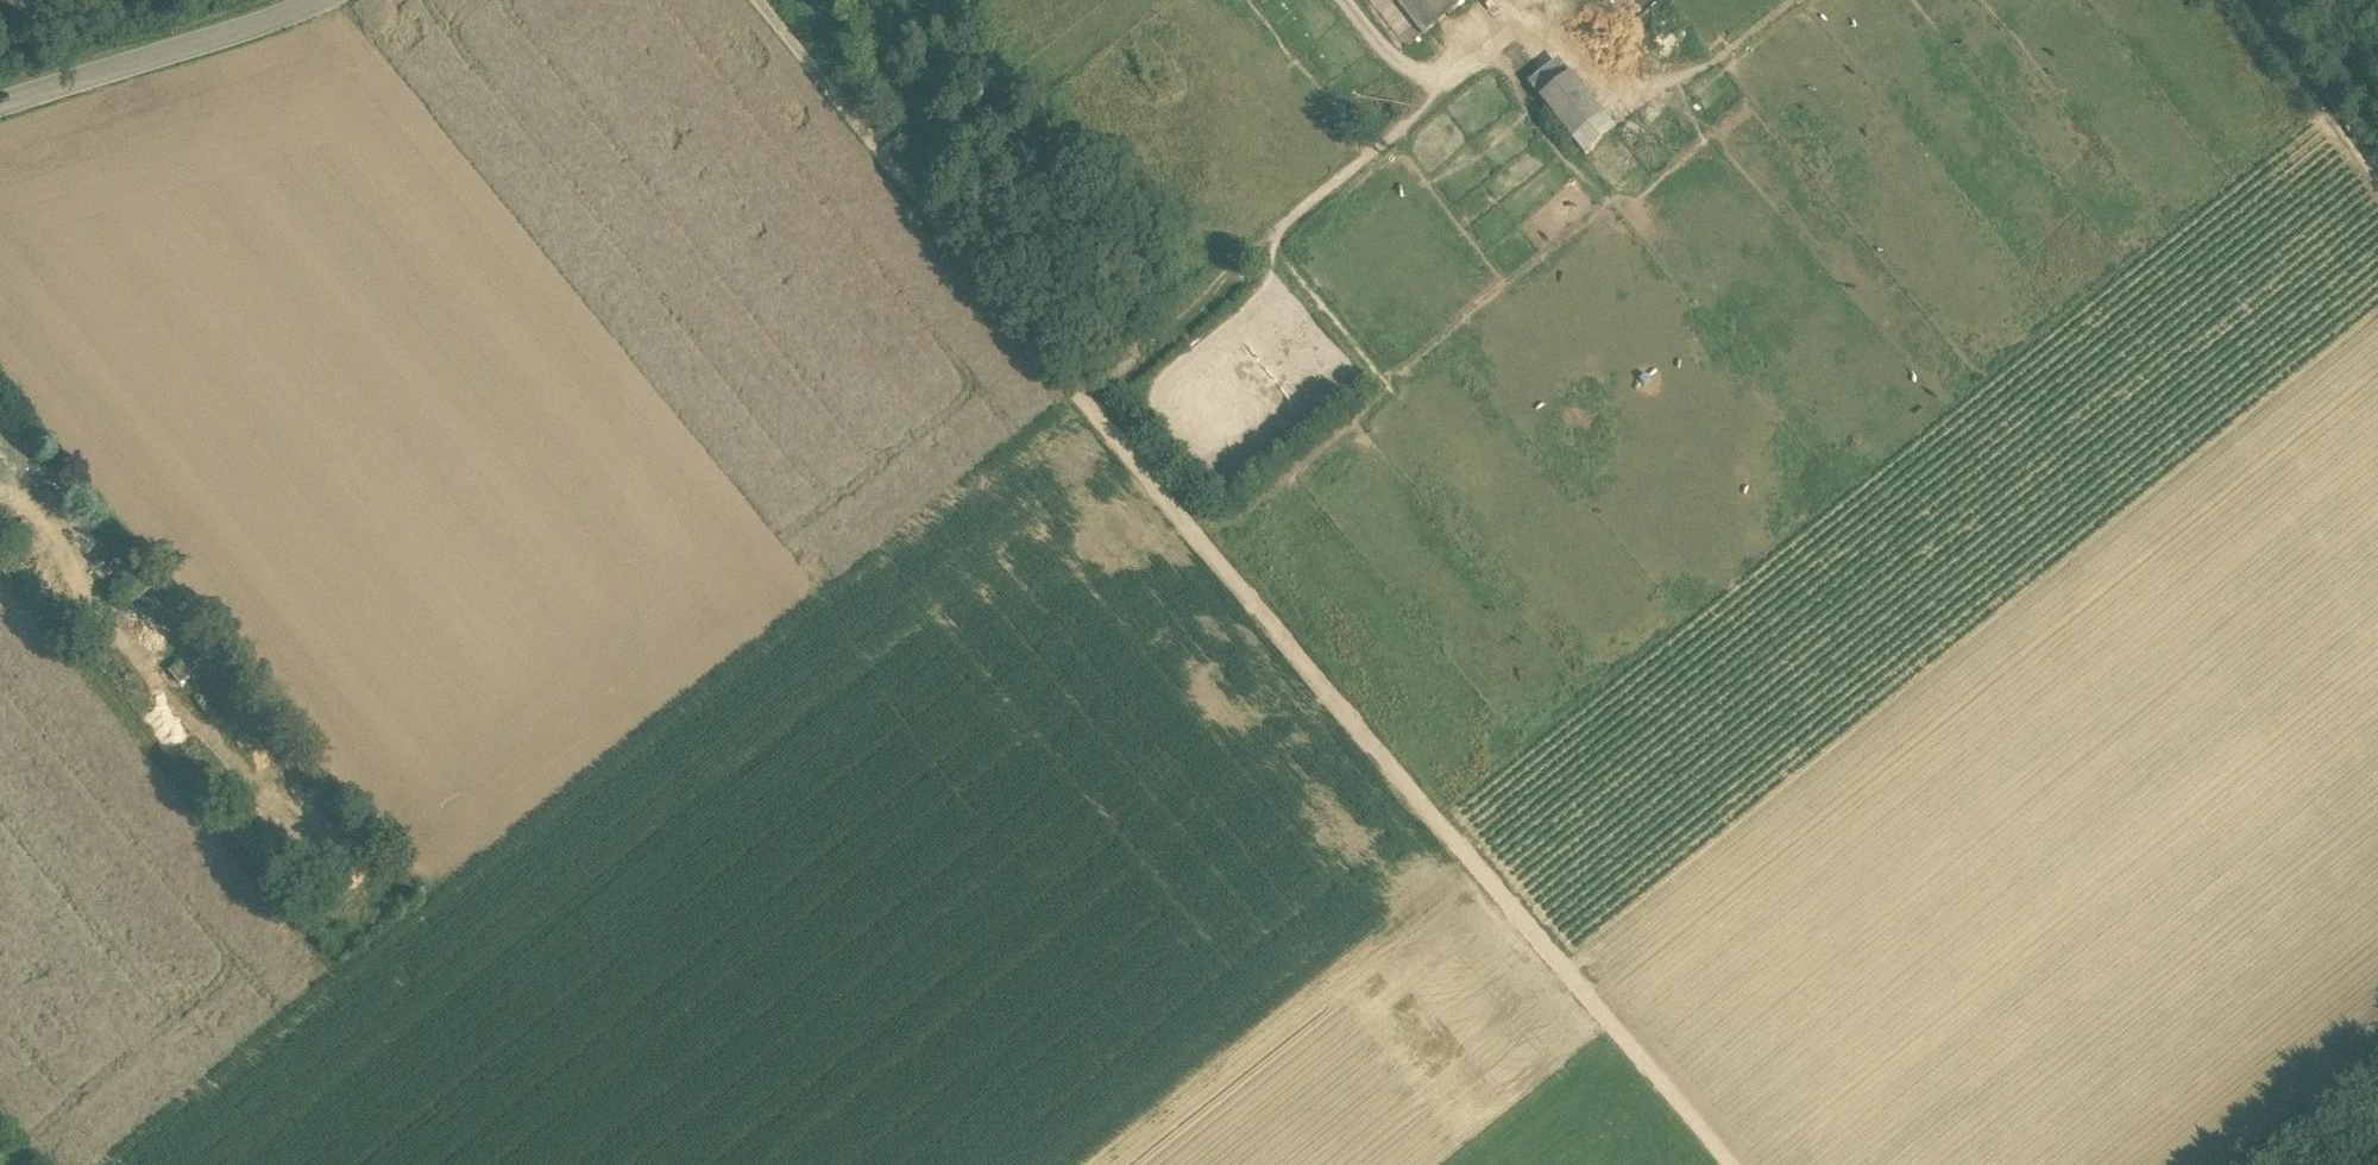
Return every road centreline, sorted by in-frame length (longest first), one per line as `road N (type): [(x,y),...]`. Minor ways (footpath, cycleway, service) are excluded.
road 1 (track): [(772,0),(1099,409),(1738,1164)]
road 2 (track): [(0,543),(349,966)]
road 3 (track): [(1094,403),(1494,73)]
road 4 (secondary): [(323,0),(0,108)]
road 5 (track): [(2377,160),(2249,0)]

